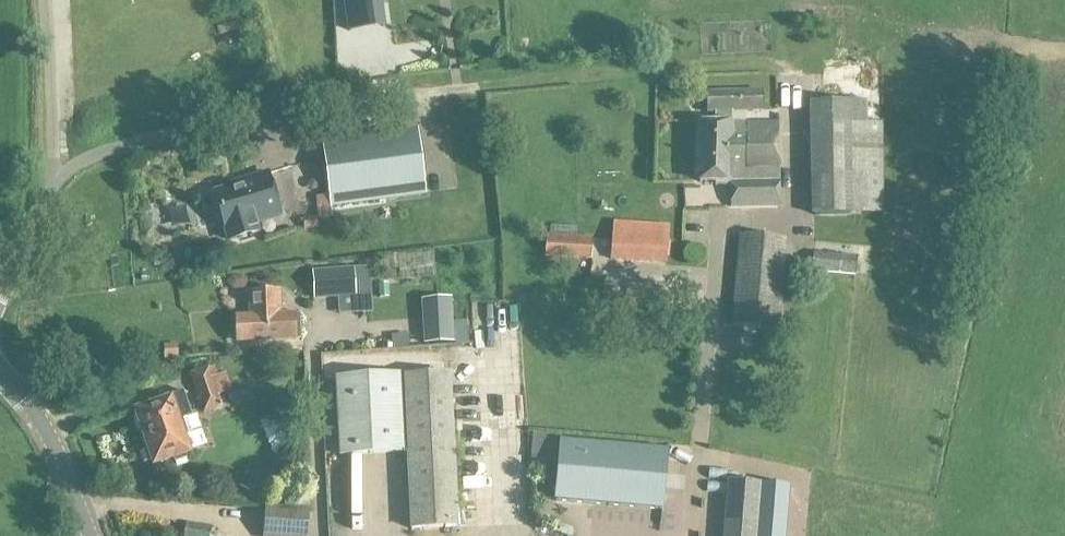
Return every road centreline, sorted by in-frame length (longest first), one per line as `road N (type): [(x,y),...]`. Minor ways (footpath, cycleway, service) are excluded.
road 1 (unclassified): [(49,177),(219,121),(640,76)]
road 2 (unclassified): [(786,80),(794,223),(717,224),(685,535)]
road 3 (unclassified): [(91,535),(36,415),(0,378)]
road 4 (unclassified): [(49,177),(39,0)]
road 5 (unclassified): [(0,296),(34,234),(49,177)]

